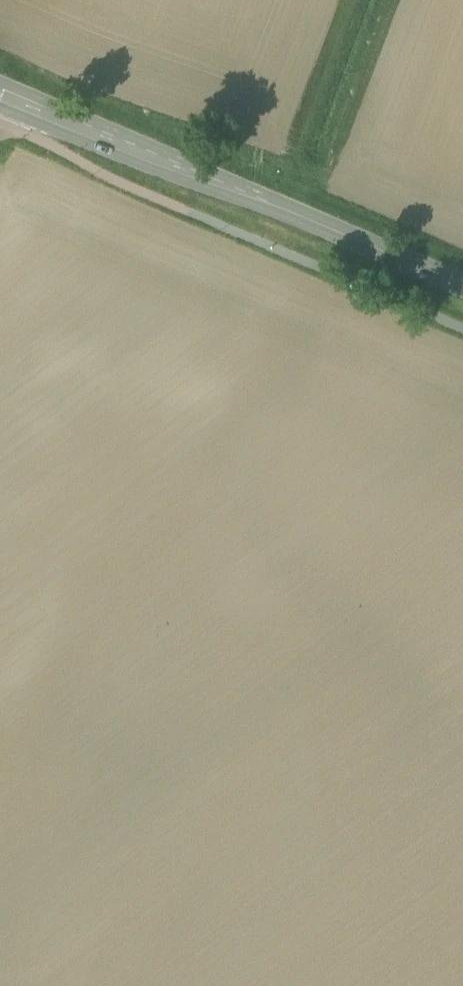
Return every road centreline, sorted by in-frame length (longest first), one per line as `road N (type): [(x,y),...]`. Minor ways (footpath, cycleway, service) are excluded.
road 1 (secondary): [(462,288),(0,93)]

